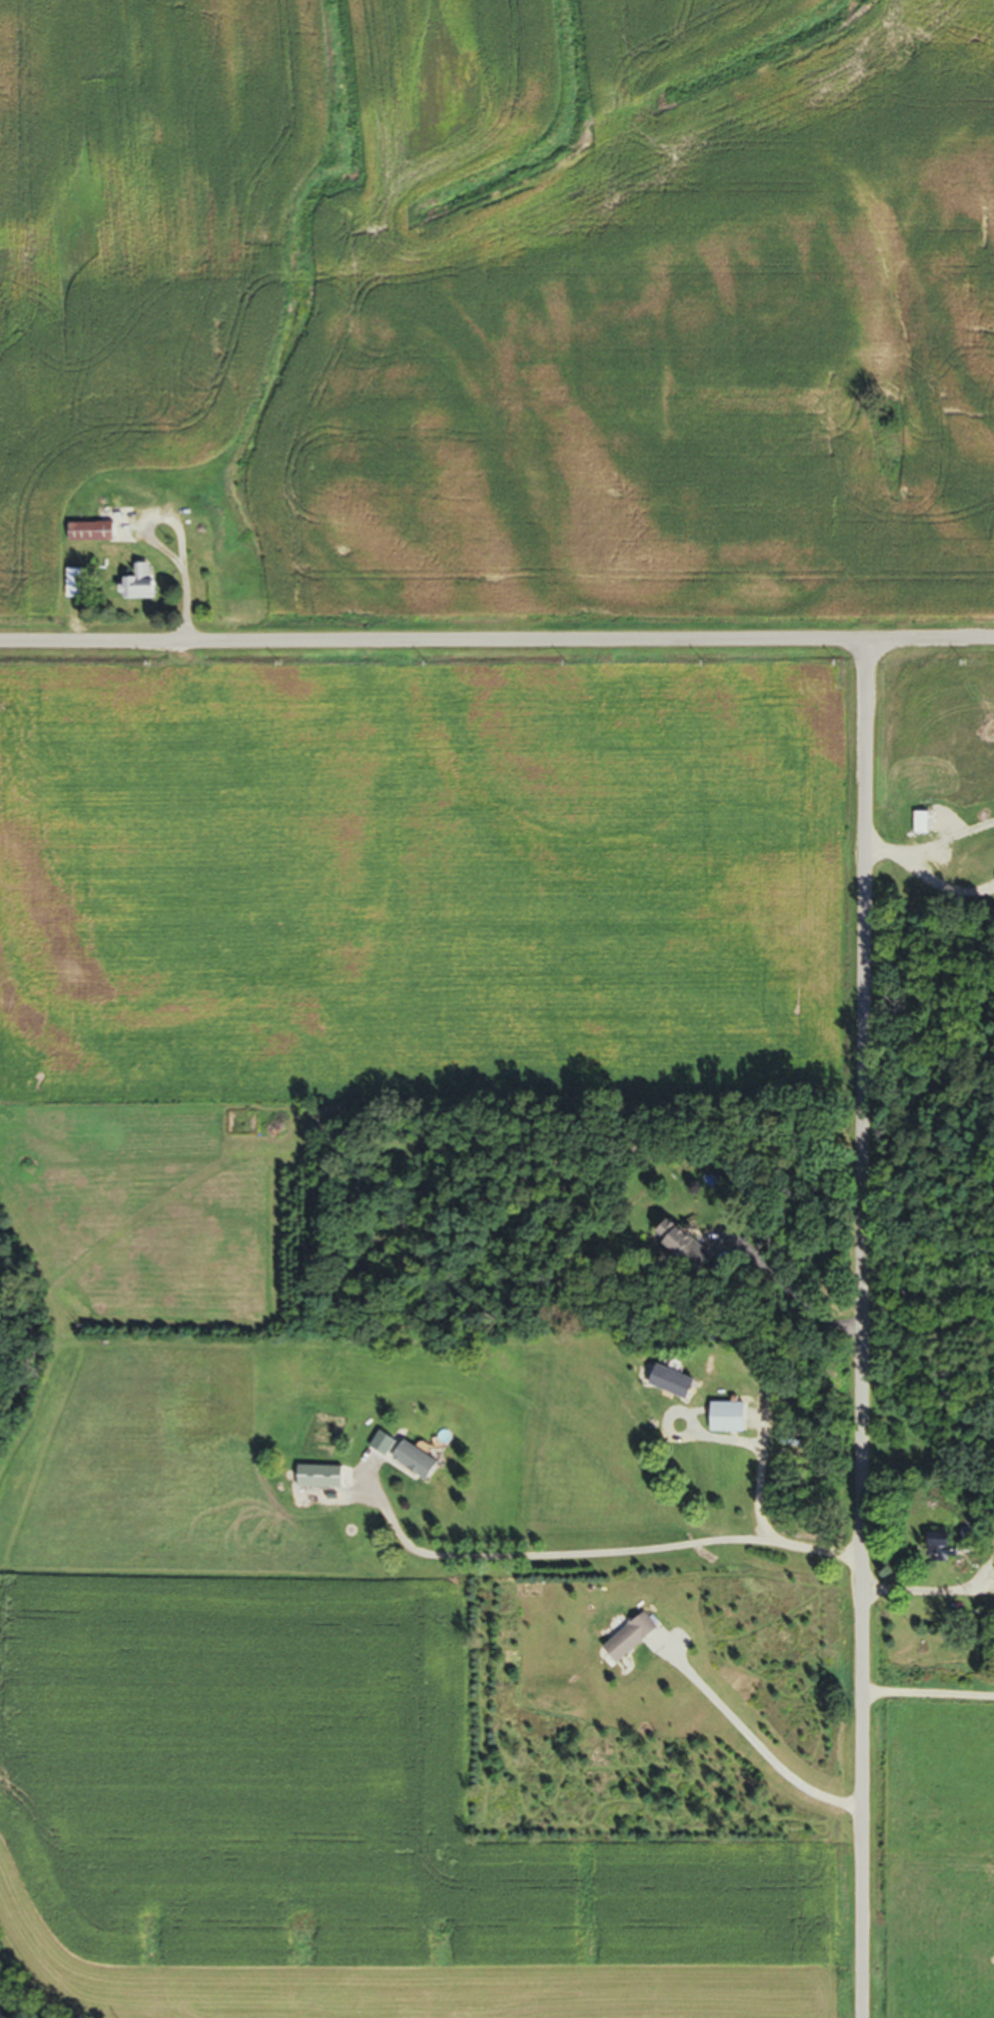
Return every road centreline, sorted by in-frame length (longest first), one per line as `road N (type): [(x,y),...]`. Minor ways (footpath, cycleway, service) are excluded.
road 1 (residential): [(862,2017),(868,639)]
road 2 (residential): [(0,641),(993,639)]

